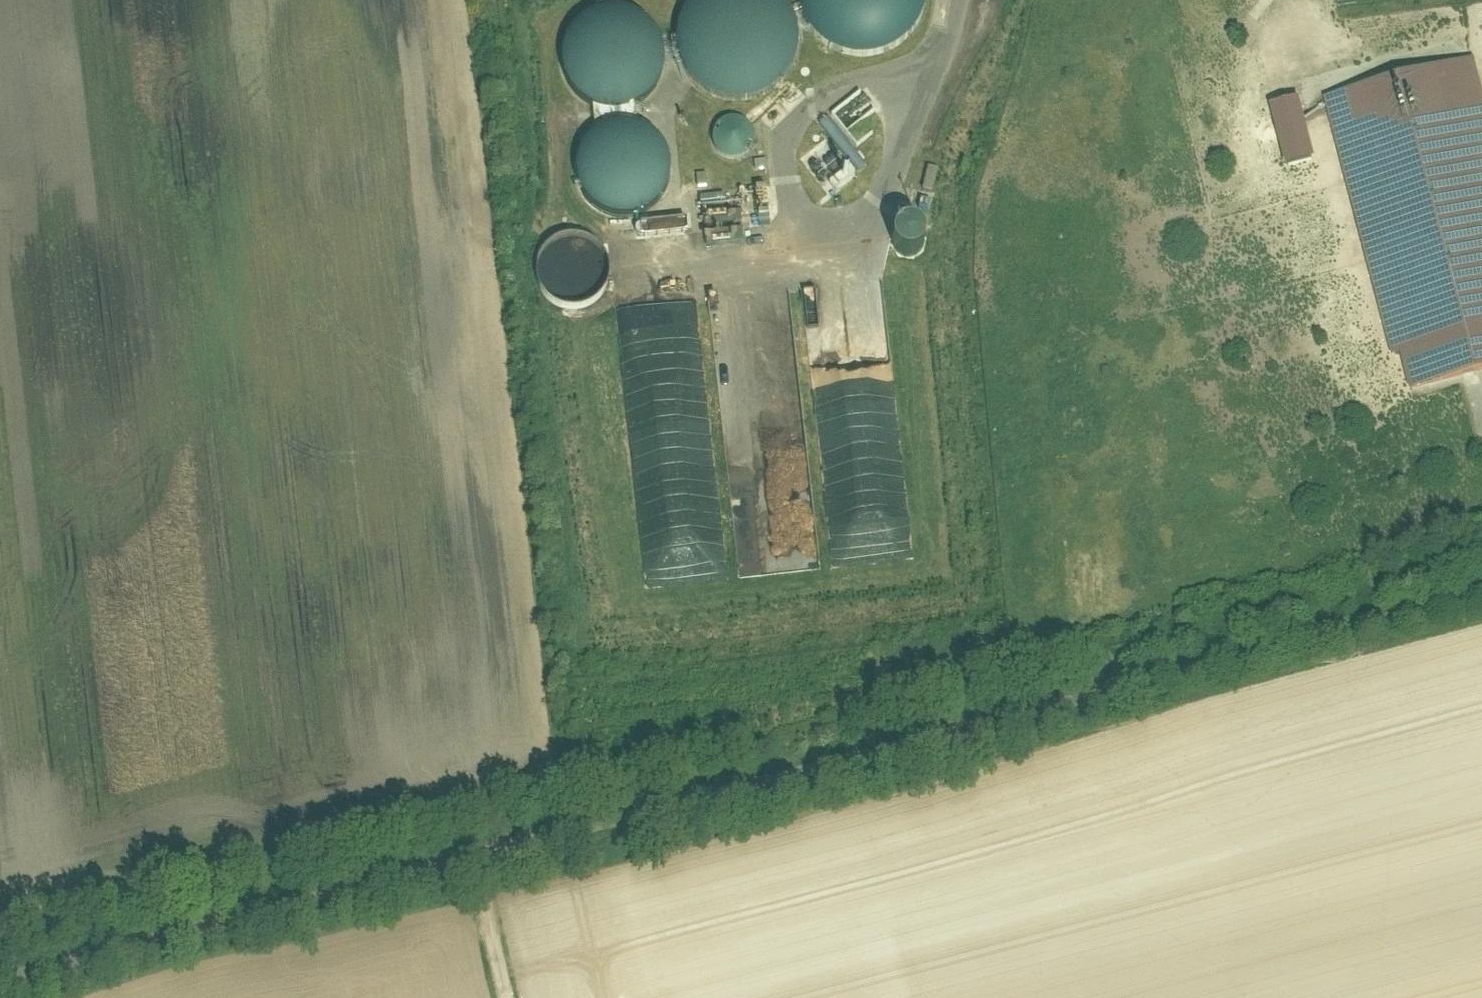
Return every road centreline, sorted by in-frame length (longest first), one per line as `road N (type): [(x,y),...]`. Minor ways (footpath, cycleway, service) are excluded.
road 1 (unclassified): [(1481,597),(0,986)]
road 2 (track): [(490,997),(472,884),(490,856)]

